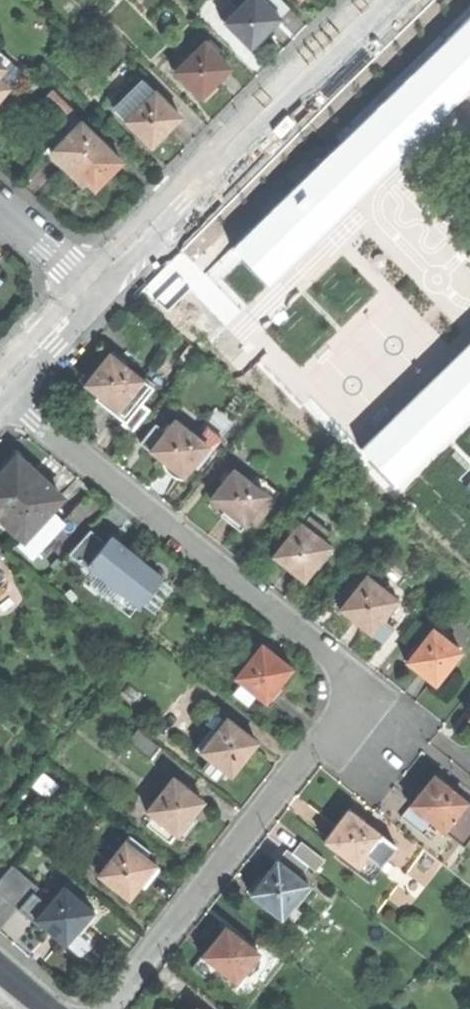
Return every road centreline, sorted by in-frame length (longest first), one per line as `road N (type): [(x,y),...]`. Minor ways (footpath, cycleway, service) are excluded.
road 1 (residential): [(0,389),(350,668),(358,694),(107,1008)]
road 2 (residential): [(91,288),(377,0)]
road 3 (residential): [(0,388),(91,288)]
road 4 (residential): [(0,209),(91,288)]

